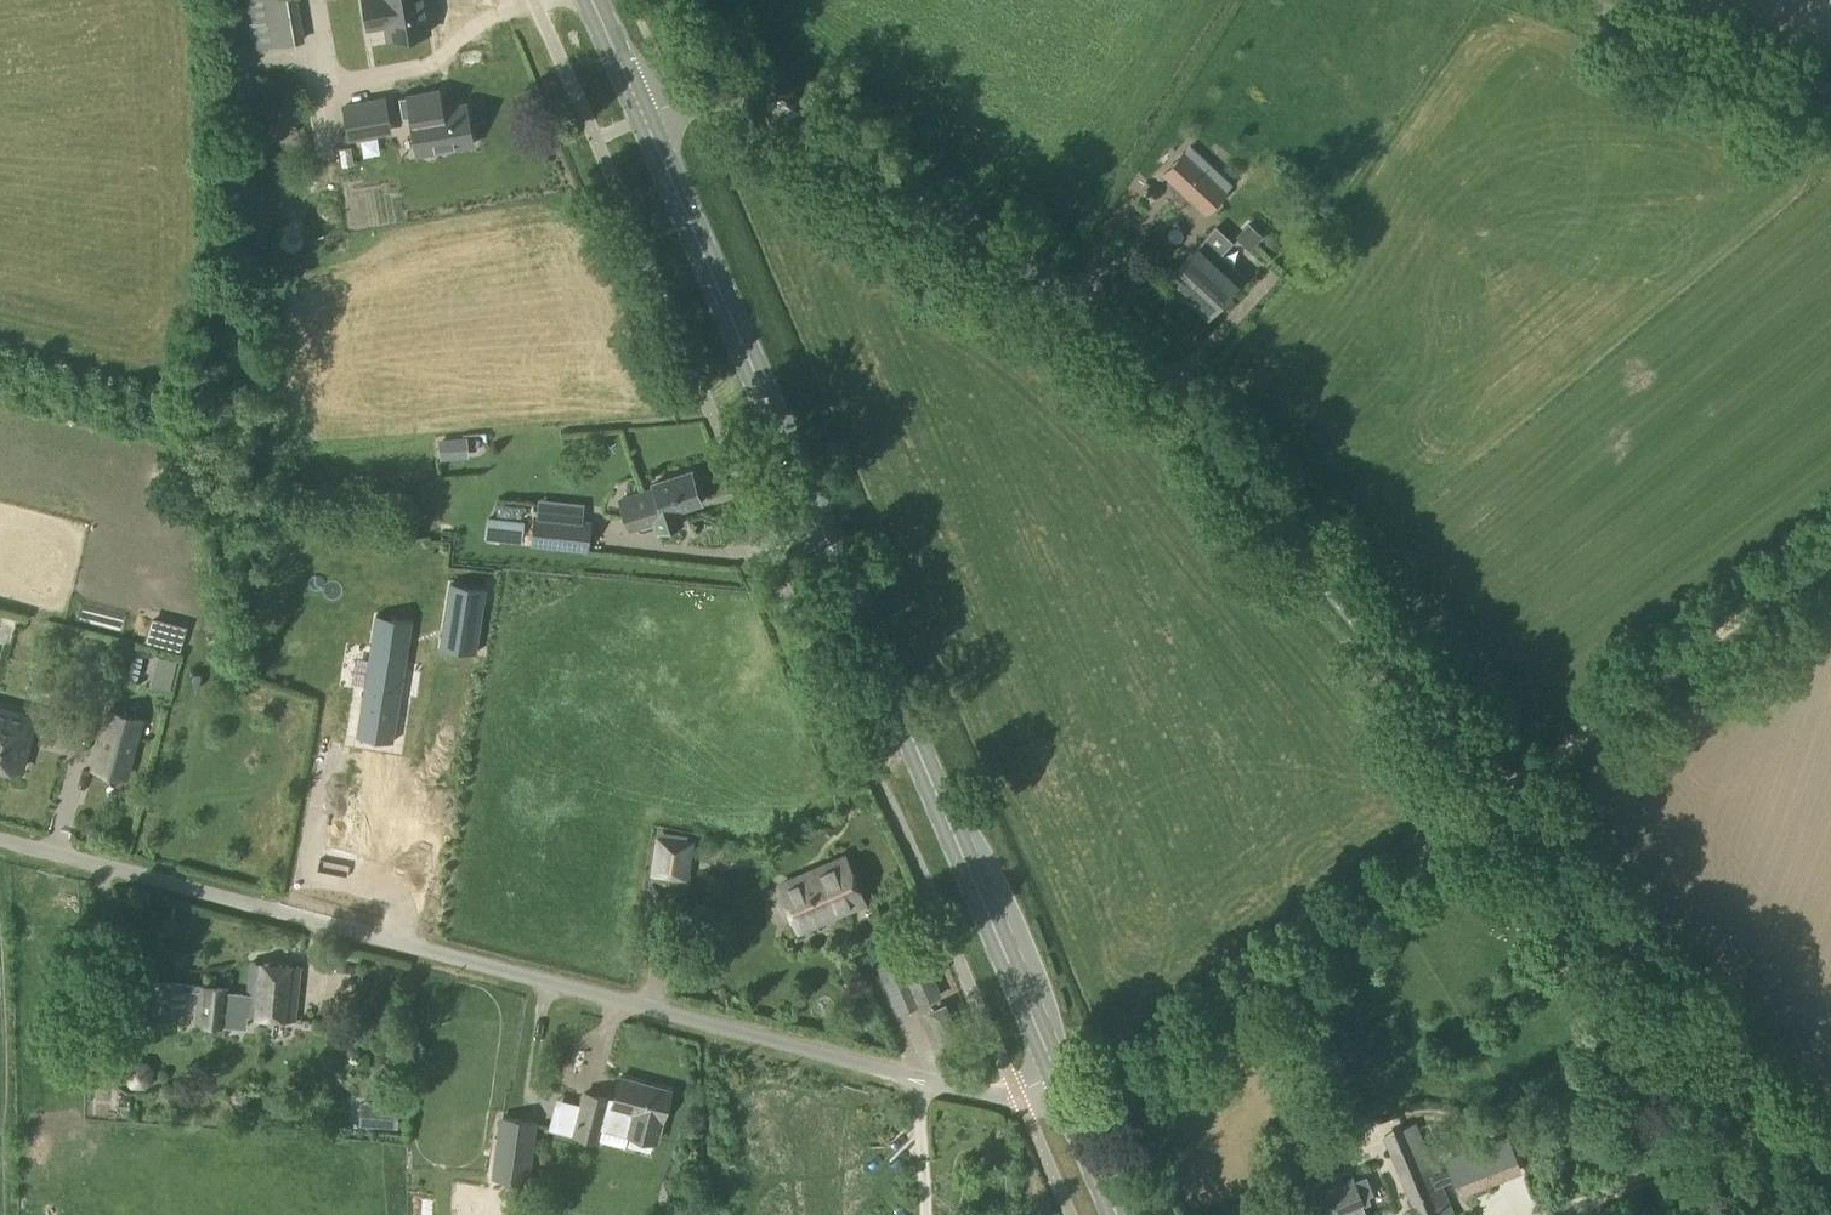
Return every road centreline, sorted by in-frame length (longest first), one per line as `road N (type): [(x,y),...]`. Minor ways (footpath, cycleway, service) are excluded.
road 1 (unclassified): [(1504,794),(1093,308),(851,149),(756,98),(706,95),(641,118)]
road 2 (unclassified): [(1068,1104),(1019,1106),(0,842)]
road 3 (primary): [(1068,1104),(641,118)]
road 4 (unclassified): [(1068,1104),(1141,1071),(1504,794)]
road 5 (unclassified): [(1830,1172),(1504,794)]
road 6 (track): [(1504,794),(1830,544)]
road 7 (unclassified): [(1830,95),(1569,0)]
road 8 (primary): [(641,118),(587,0)]
road 9 (primary): [(1116,1214),(1068,1104)]

